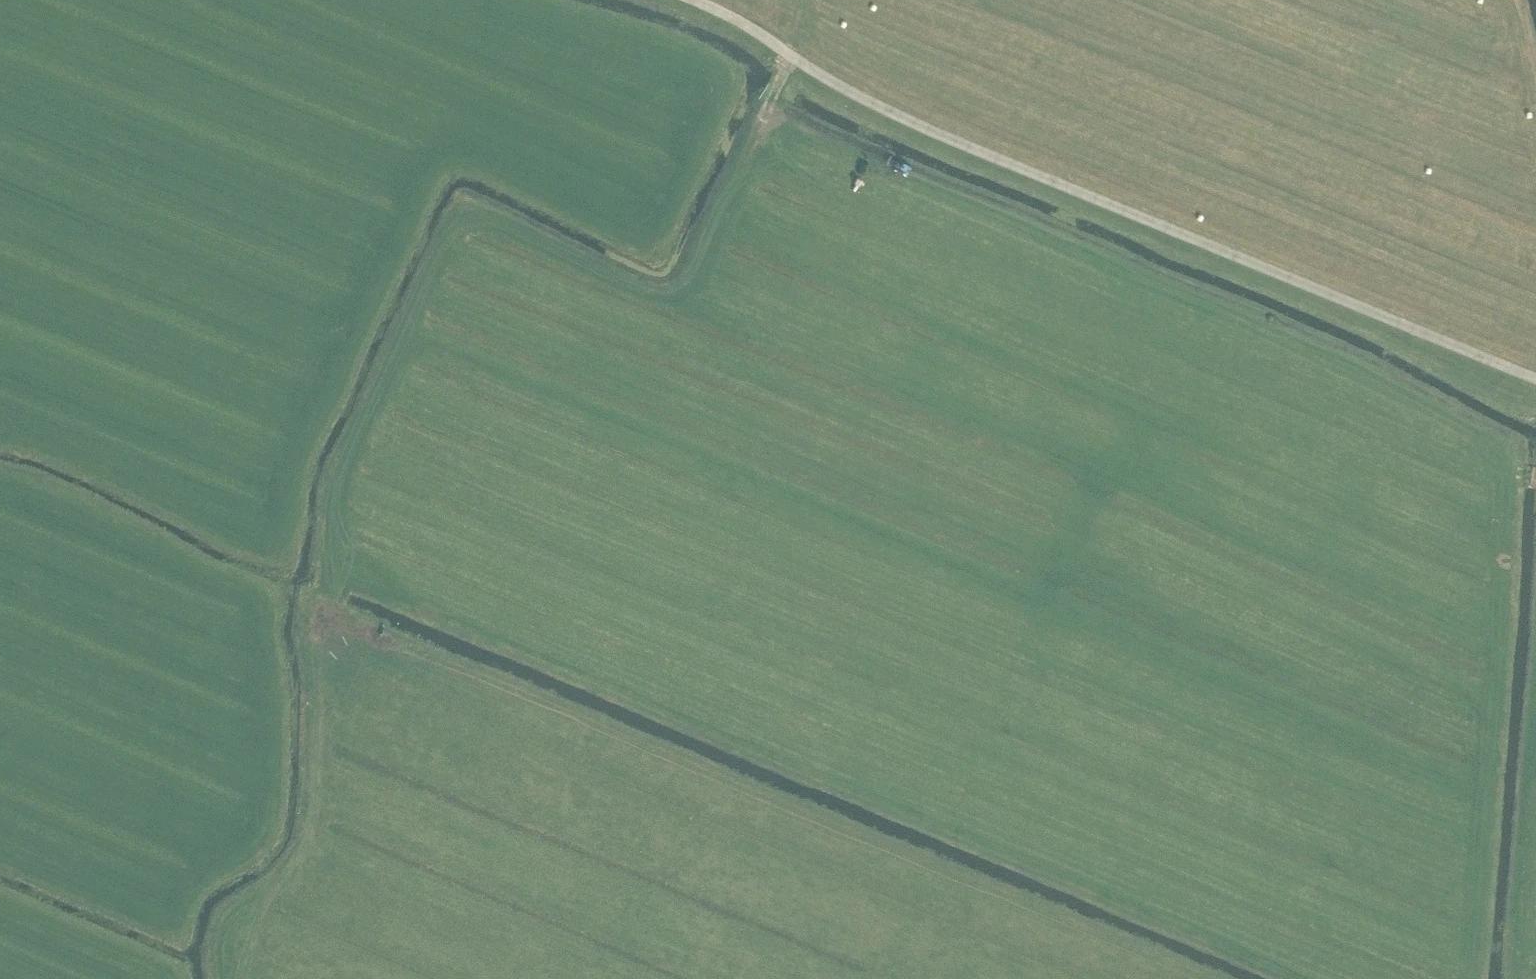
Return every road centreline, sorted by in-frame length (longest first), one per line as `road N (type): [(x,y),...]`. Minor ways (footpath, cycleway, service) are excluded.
road 1 (track): [(698,0),(909,119),(1535,376)]

